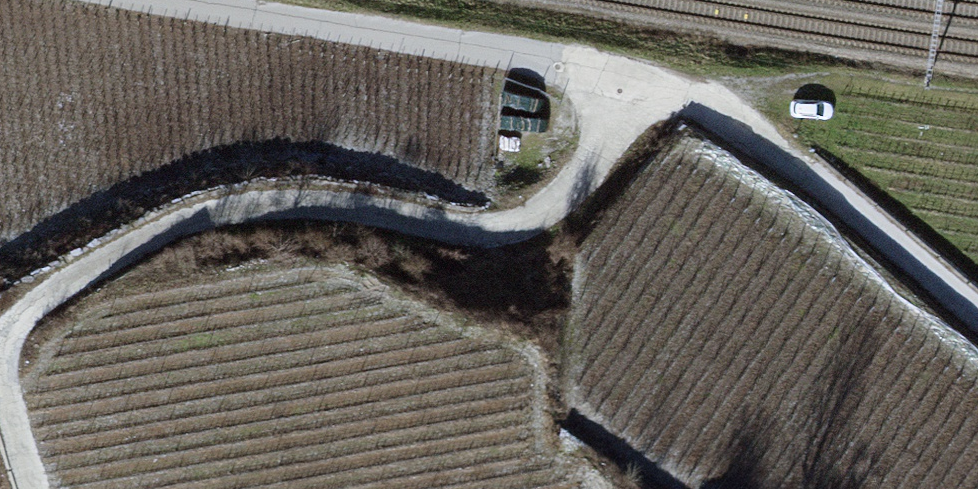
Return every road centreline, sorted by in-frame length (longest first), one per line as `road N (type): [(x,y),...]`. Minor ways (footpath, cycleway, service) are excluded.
road 1 (track): [(626,78),(579,182),(522,224),(485,230),(328,205),(266,205),(189,220),(58,290),(14,328),(4,352),(9,408),(33,488)]
road 2 (track): [(175,0),(524,56),(683,96),(795,162),(977,312)]

